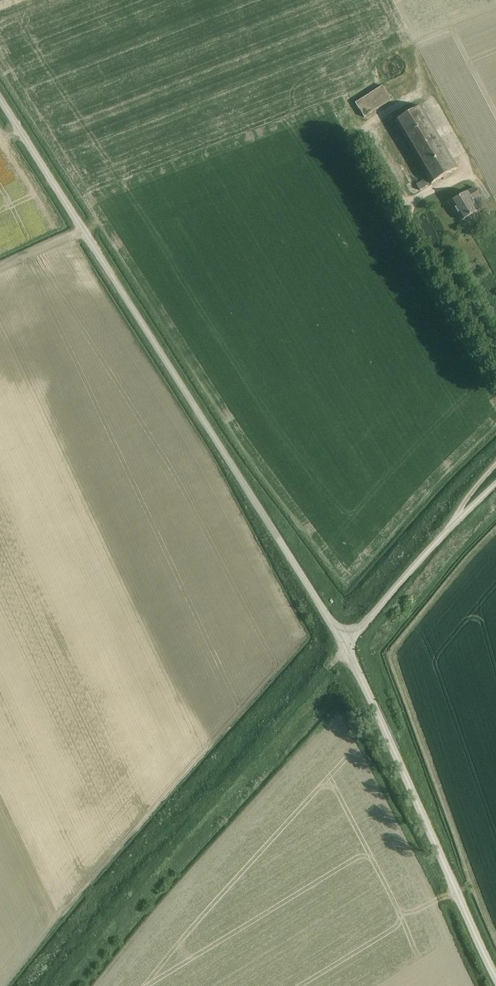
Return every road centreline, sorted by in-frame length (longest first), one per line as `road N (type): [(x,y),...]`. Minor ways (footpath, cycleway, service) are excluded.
road 1 (unclassified): [(343,646),(0,104)]
road 2 (unclassified): [(495,973),(343,646)]
road 3 (unclassified): [(343,646),(495,485)]

